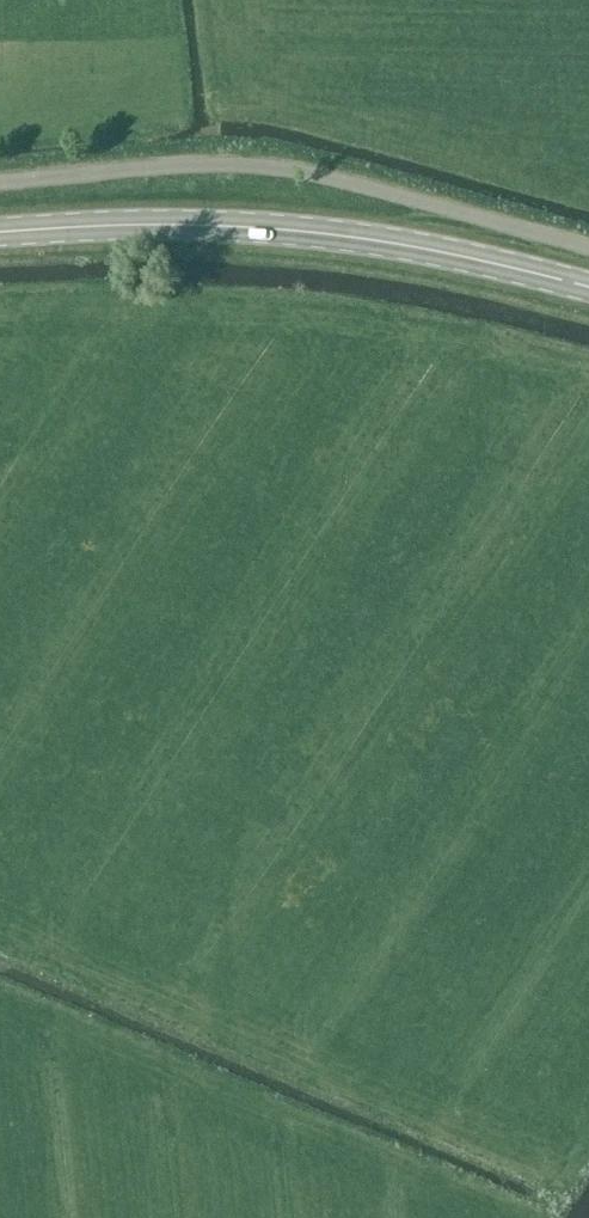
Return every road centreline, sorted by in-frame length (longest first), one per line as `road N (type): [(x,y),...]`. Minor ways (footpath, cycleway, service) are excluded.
road 1 (unclassified): [(0,184),(156,168),(273,168),(588,249)]
road 2 (secondary): [(588,289),(356,238),(0,233)]

